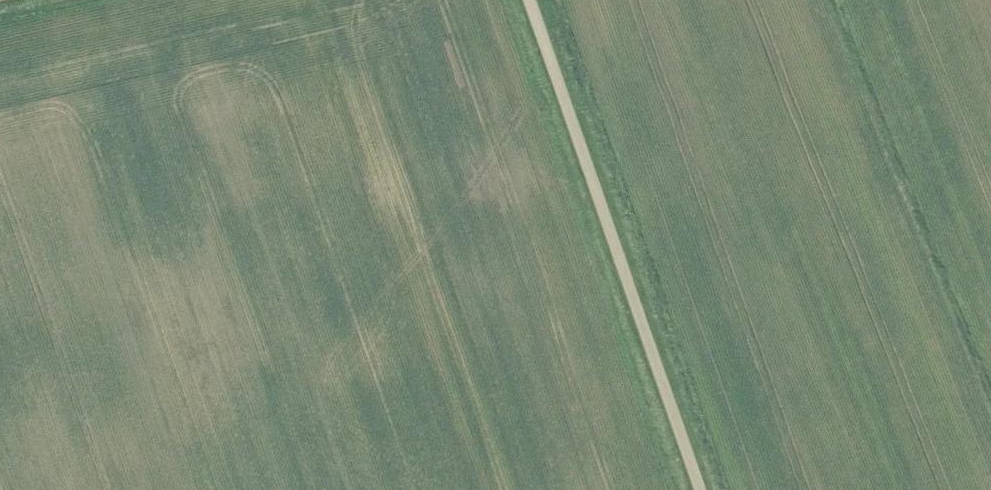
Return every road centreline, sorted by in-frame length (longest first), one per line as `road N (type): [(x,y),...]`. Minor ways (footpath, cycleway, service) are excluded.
road 1 (unclassified): [(702,489),(533,0)]

